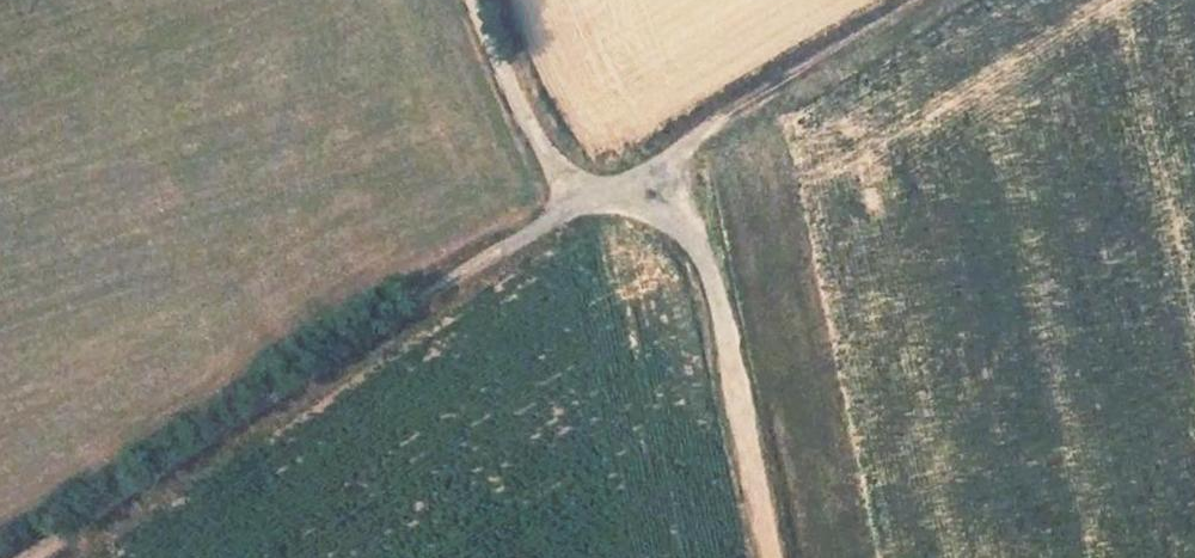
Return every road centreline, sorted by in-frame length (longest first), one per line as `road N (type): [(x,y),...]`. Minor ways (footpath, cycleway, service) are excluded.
road 1 (unclassified): [(22,557),(559,212),(611,204)]
road 2 (track): [(473,0),(537,160),(693,241),(765,557)]
road 3 (track): [(611,204),(751,92),(916,0)]

